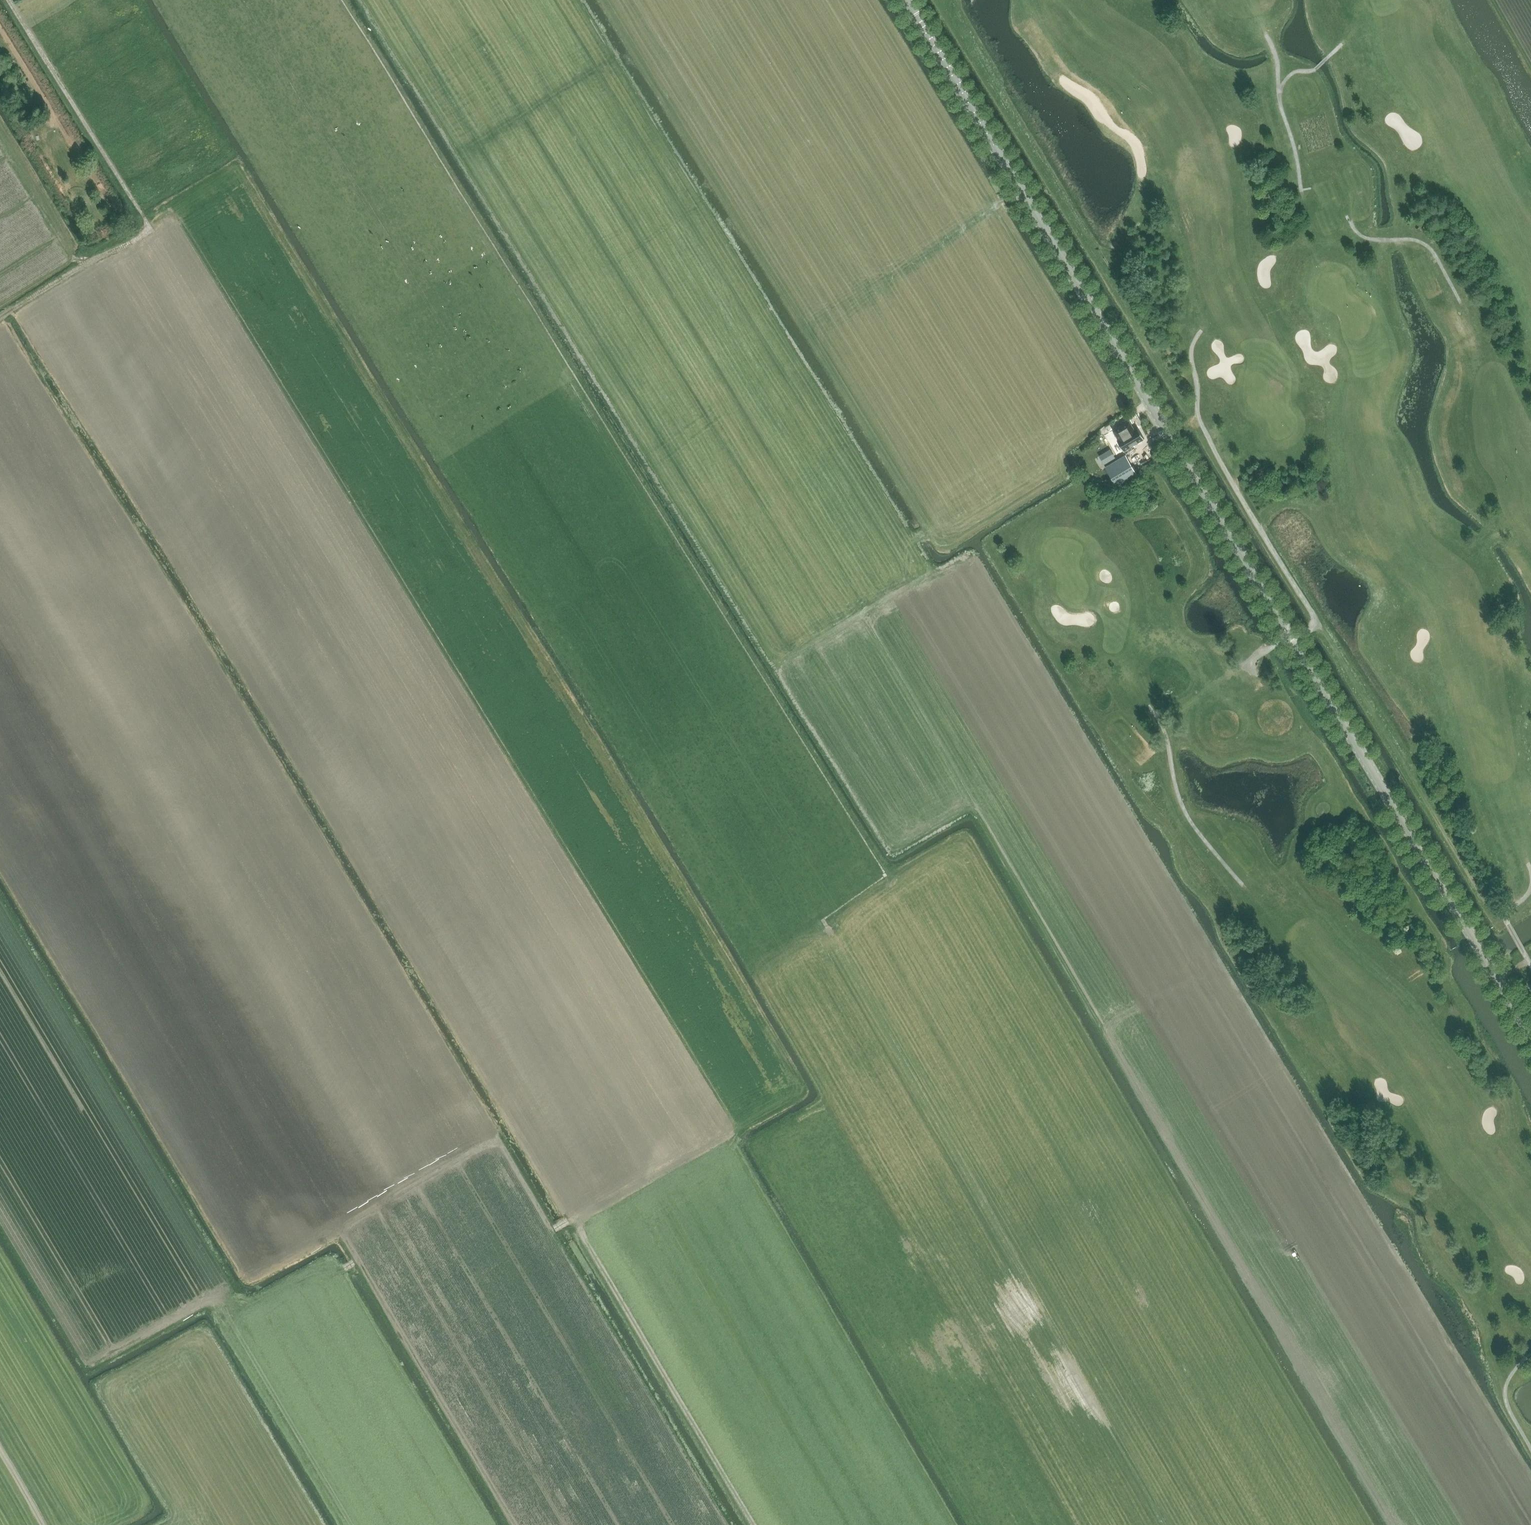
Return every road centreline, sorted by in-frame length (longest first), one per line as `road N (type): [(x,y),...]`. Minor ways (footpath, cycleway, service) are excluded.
road 1 (tertiary): [(1530,1037),(904,0)]

